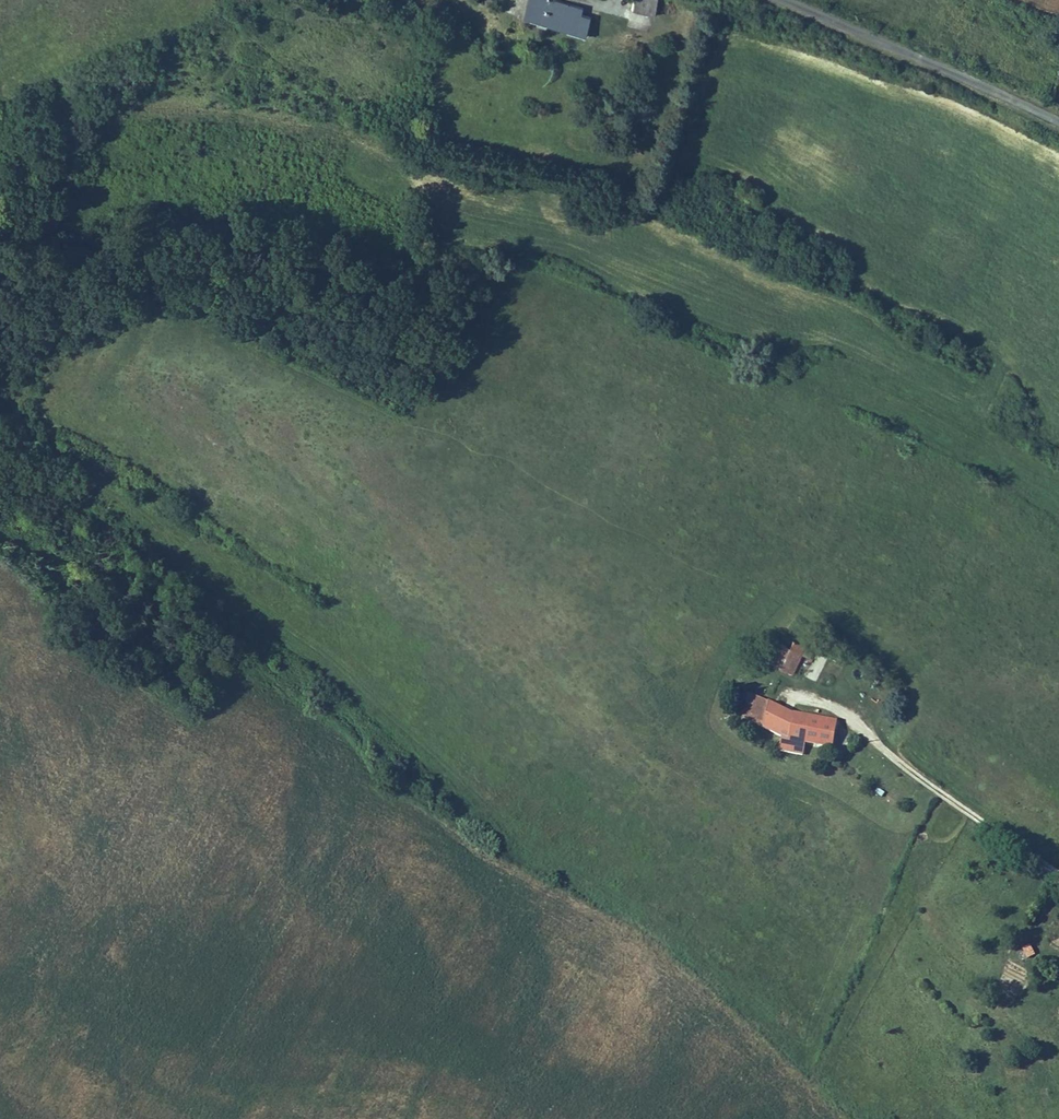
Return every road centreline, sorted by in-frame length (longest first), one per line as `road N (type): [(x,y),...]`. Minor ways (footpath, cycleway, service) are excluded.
road 1 (unclassified): [(782,0),(1058,121)]
road 2 (unclassified): [(1058,876),(872,738)]

